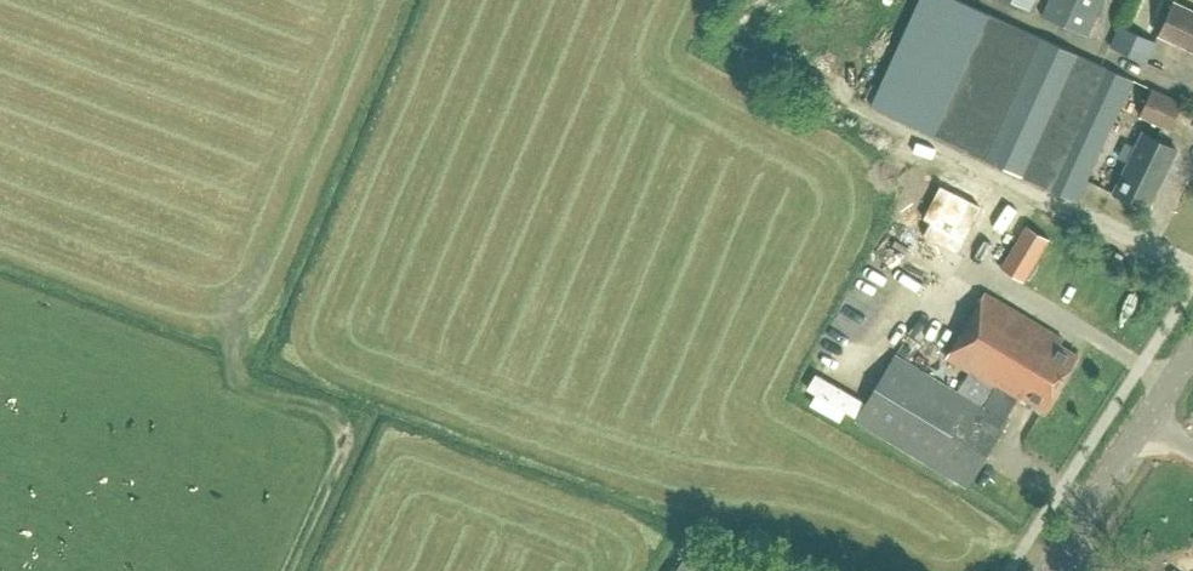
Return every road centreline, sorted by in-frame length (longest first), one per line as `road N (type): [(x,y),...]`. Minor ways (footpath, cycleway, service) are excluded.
road 1 (secondary): [(1045,570),(1192,339)]

